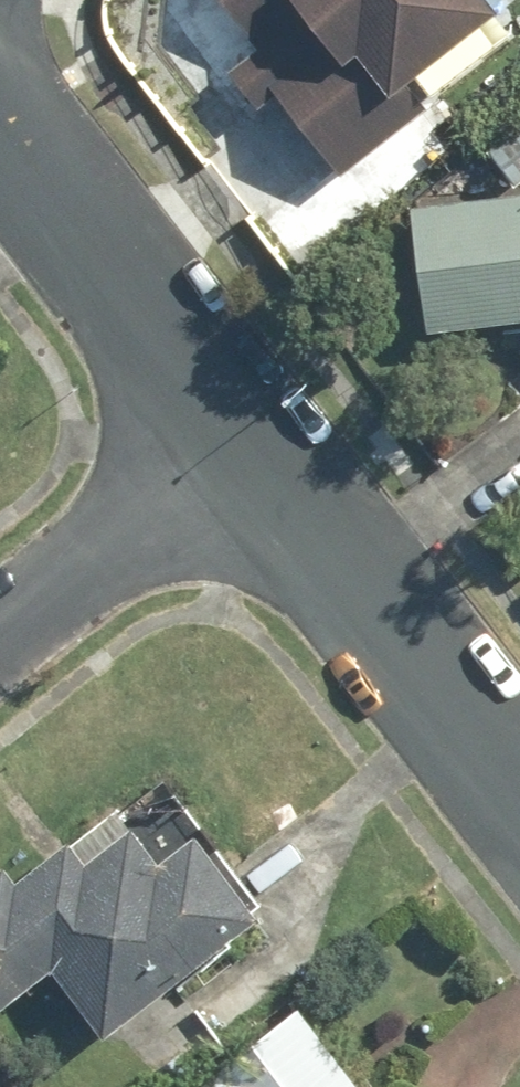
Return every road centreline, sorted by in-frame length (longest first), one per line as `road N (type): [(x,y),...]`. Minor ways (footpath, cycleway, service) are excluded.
road 1 (residential): [(243,451),(519,801)]
road 2 (residential): [(0,130),(243,451)]
road 3 (residential): [(0,635),(243,451)]

